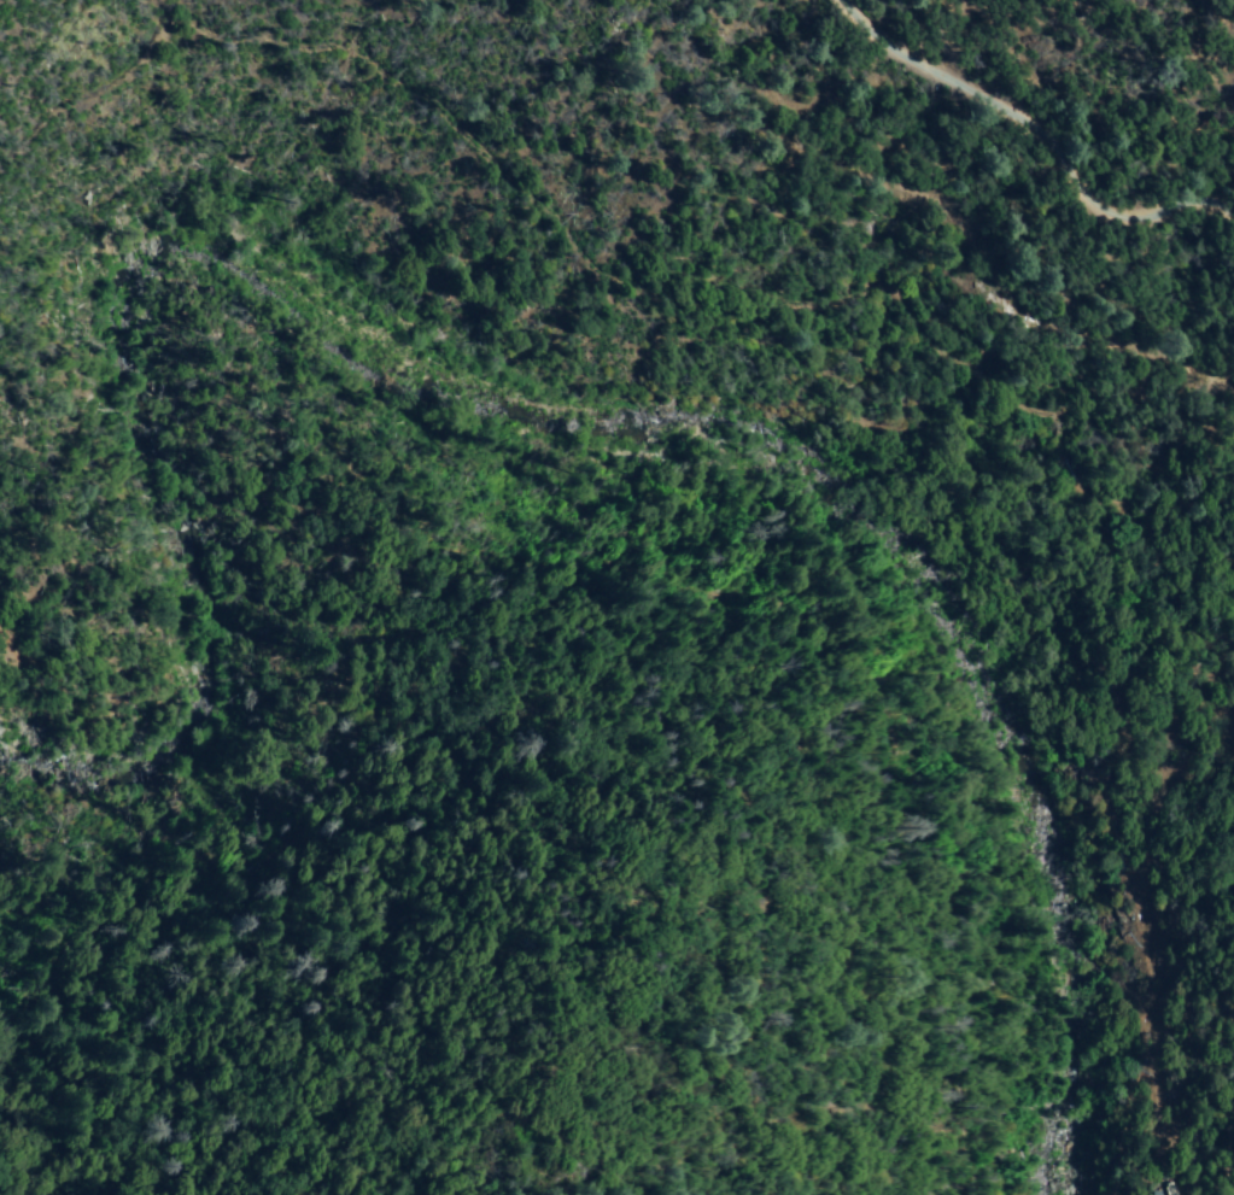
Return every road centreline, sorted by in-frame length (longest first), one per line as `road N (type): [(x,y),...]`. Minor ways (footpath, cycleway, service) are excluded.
road 1 (residential): [(1233,204),(1121,210),(986,95),(841,0)]

